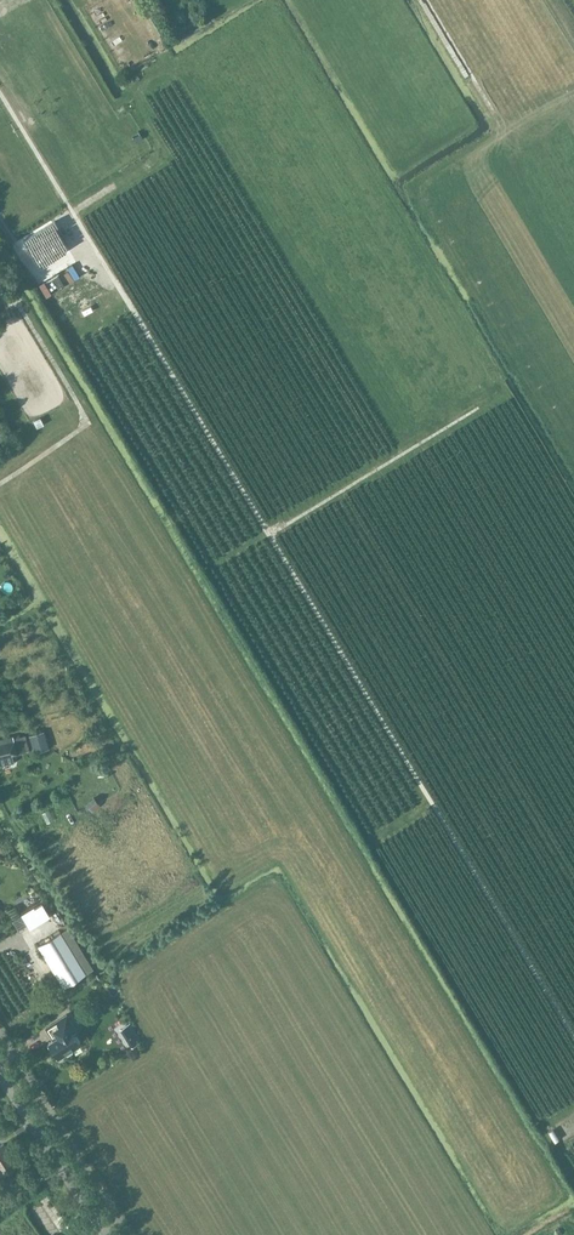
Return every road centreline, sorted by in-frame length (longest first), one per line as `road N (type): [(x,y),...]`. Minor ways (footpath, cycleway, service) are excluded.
road 1 (track): [(0,290),(16,302),(87,423),(0,483)]
road 2 (tertiary): [(108,1234),(0,1067)]

